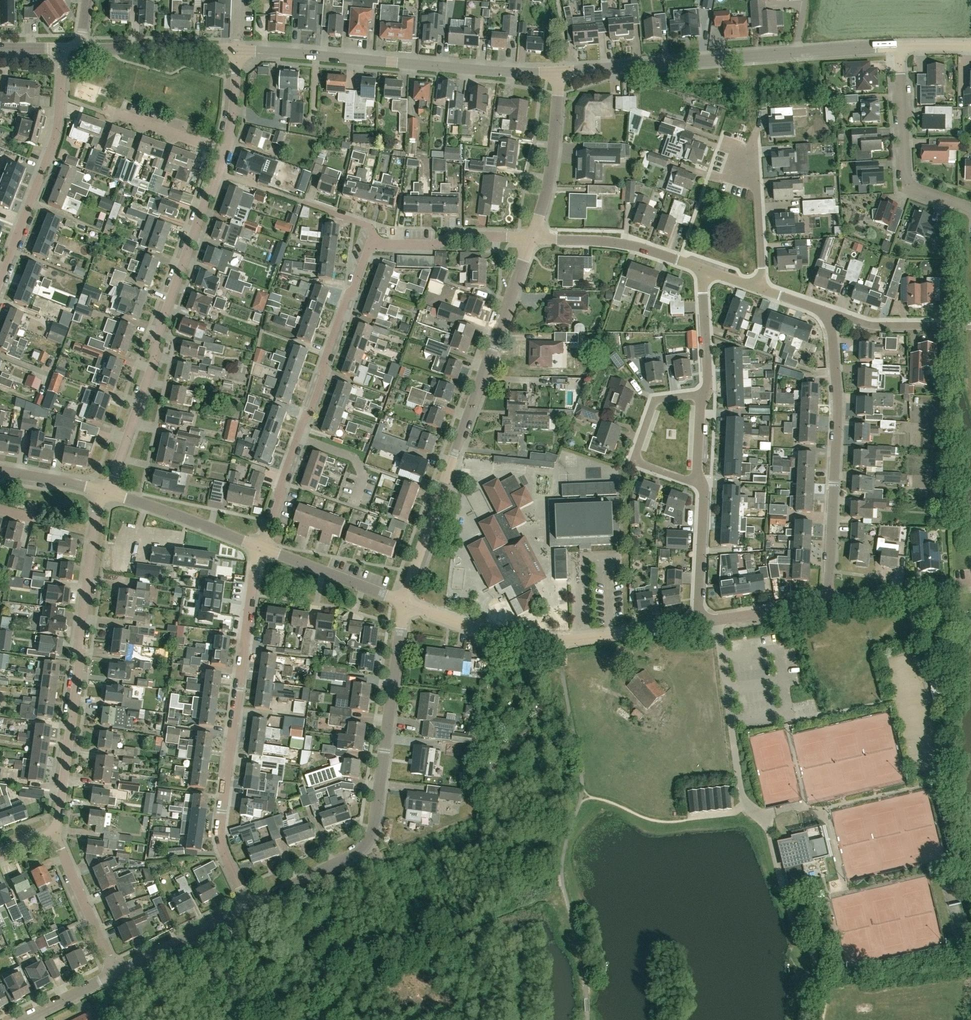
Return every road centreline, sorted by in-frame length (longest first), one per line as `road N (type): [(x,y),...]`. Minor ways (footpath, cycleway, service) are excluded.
road 1 (residential): [(404,602),(532,239)]
road 2 (residential): [(248,907),(368,842),(404,602)]
road 3 (residential): [(248,907),(219,831),(262,549)]
road 4 (residential): [(105,492),(226,152)]
road 5 (residential): [(54,832),(105,492)]
road 6 (residential): [(262,549),(347,297),(375,244)]
road 7 (tertiary): [(557,73),(238,51)]
road 8 (residential): [(827,604),(837,406),(829,313)]
road 9 (residential): [(0,277),(53,143),(63,59),(74,49)]
road 10 (tertiary): [(796,53),(557,73)]
road 11 (residential): [(970,208),(908,182),(899,47)]
road 12 (residential): [(703,486),(635,457),(656,401),(707,393)]
road 13 (residential): [(707,271),(626,245),(532,239)]
road 14 (residential): [(532,239),(552,164),(557,73)]
road 15 (residential): [(262,549),(105,492)]
road 16 (tertiary): [(238,51),(74,49)]
road 17 (residential): [(762,290),(759,128)]
road 18 (residential): [(557,641),(494,634),(404,602)]
road 19 (residential): [(375,244),(532,239)]
road 20 (residential): [(114,974),(54,832)]
road 21 (residential): [(404,602),(262,549)]
road 22 (residential): [(114,974),(248,907)]
road 23 (residential): [(557,641),(700,623)]
road 24 (residential): [(827,604),(965,586)]
road 25 (residential): [(700,623),(703,486)]
road 26 (residential): [(700,623),(827,604)]
road 27 (residential): [(707,393),(707,271)]
road 28 (residential): [(226,152),(113,113)]

